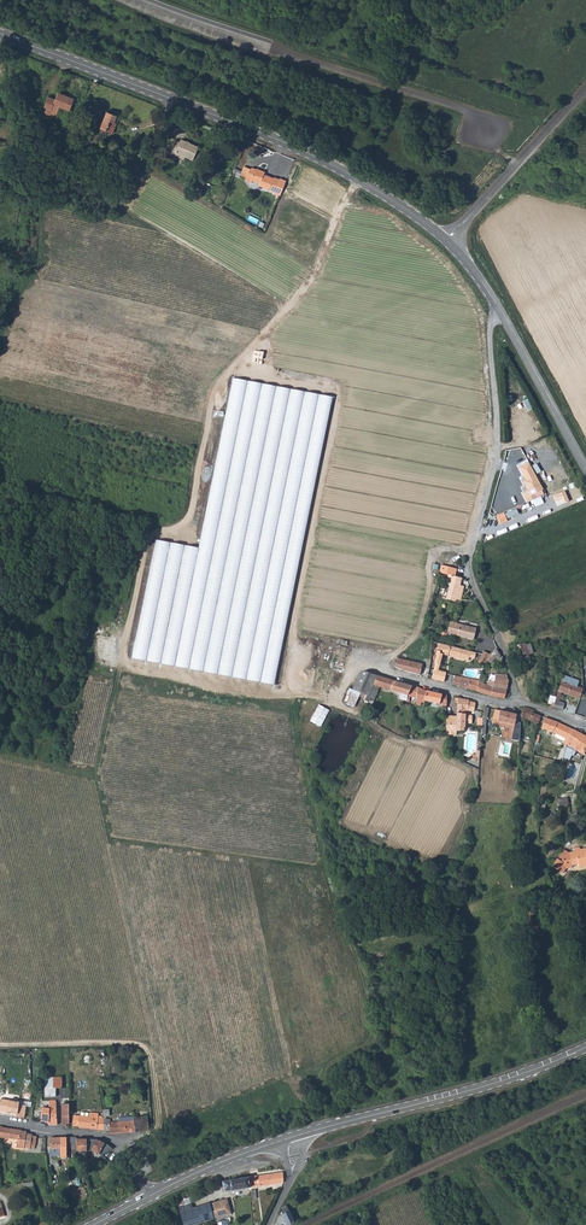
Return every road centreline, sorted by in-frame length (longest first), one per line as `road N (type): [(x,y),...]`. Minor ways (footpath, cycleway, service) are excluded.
road 1 (tertiary): [(499,311),(447,241),(356,177),(0,34)]
road 2 (unclassified): [(499,311),(489,340),(499,455),(468,569),(506,653),(517,702)]
road 3 (secondary): [(306,1133),(490,1084),(585,1047)]
road 4 (track): [(0,1045),(146,1048),(157,1128),(119,1145)]
road 5 (residential): [(146,1197),(114,1140),(0,1120)]
road 6 (tertiary): [(585,470),(499,311)]
road 7 (residential): [(517,702),(504,706),(362,665)]
road 8 (secondary): [(146,1197),(279,1141)]

